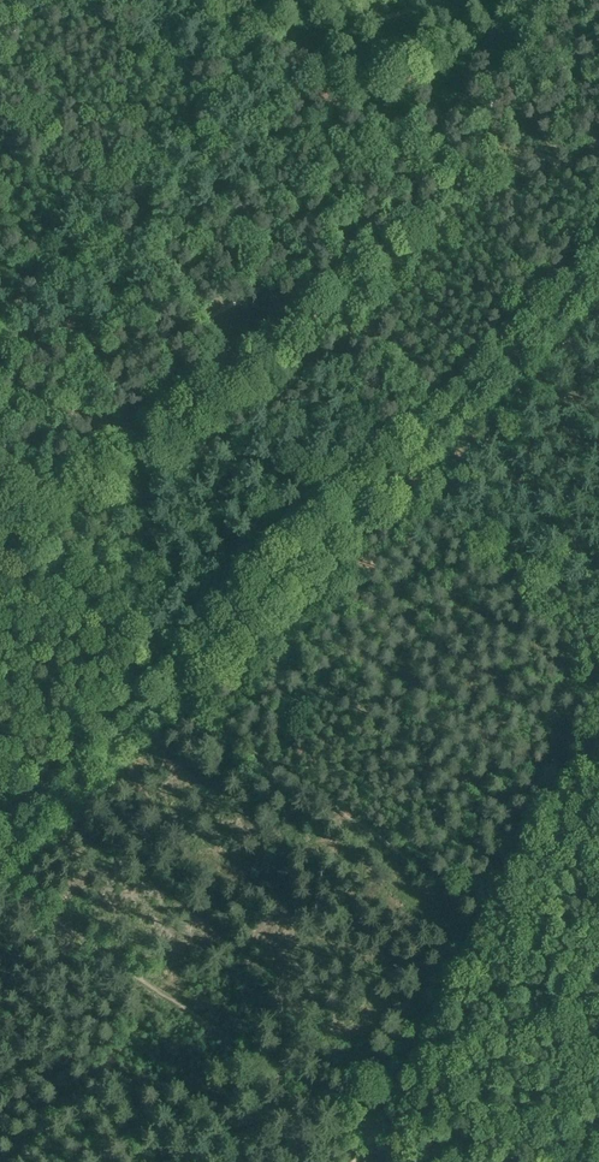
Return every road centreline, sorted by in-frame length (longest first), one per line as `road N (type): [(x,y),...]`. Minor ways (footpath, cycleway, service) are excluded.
road 1 (track): [(0,848),(598,260)]
road 2 (track): [(598,743),(542,815),(373,1136)]
road 3 (track): [(321,57),(0,314)]
road 4 (track): [(321,57),(353,28),(430,0)]

